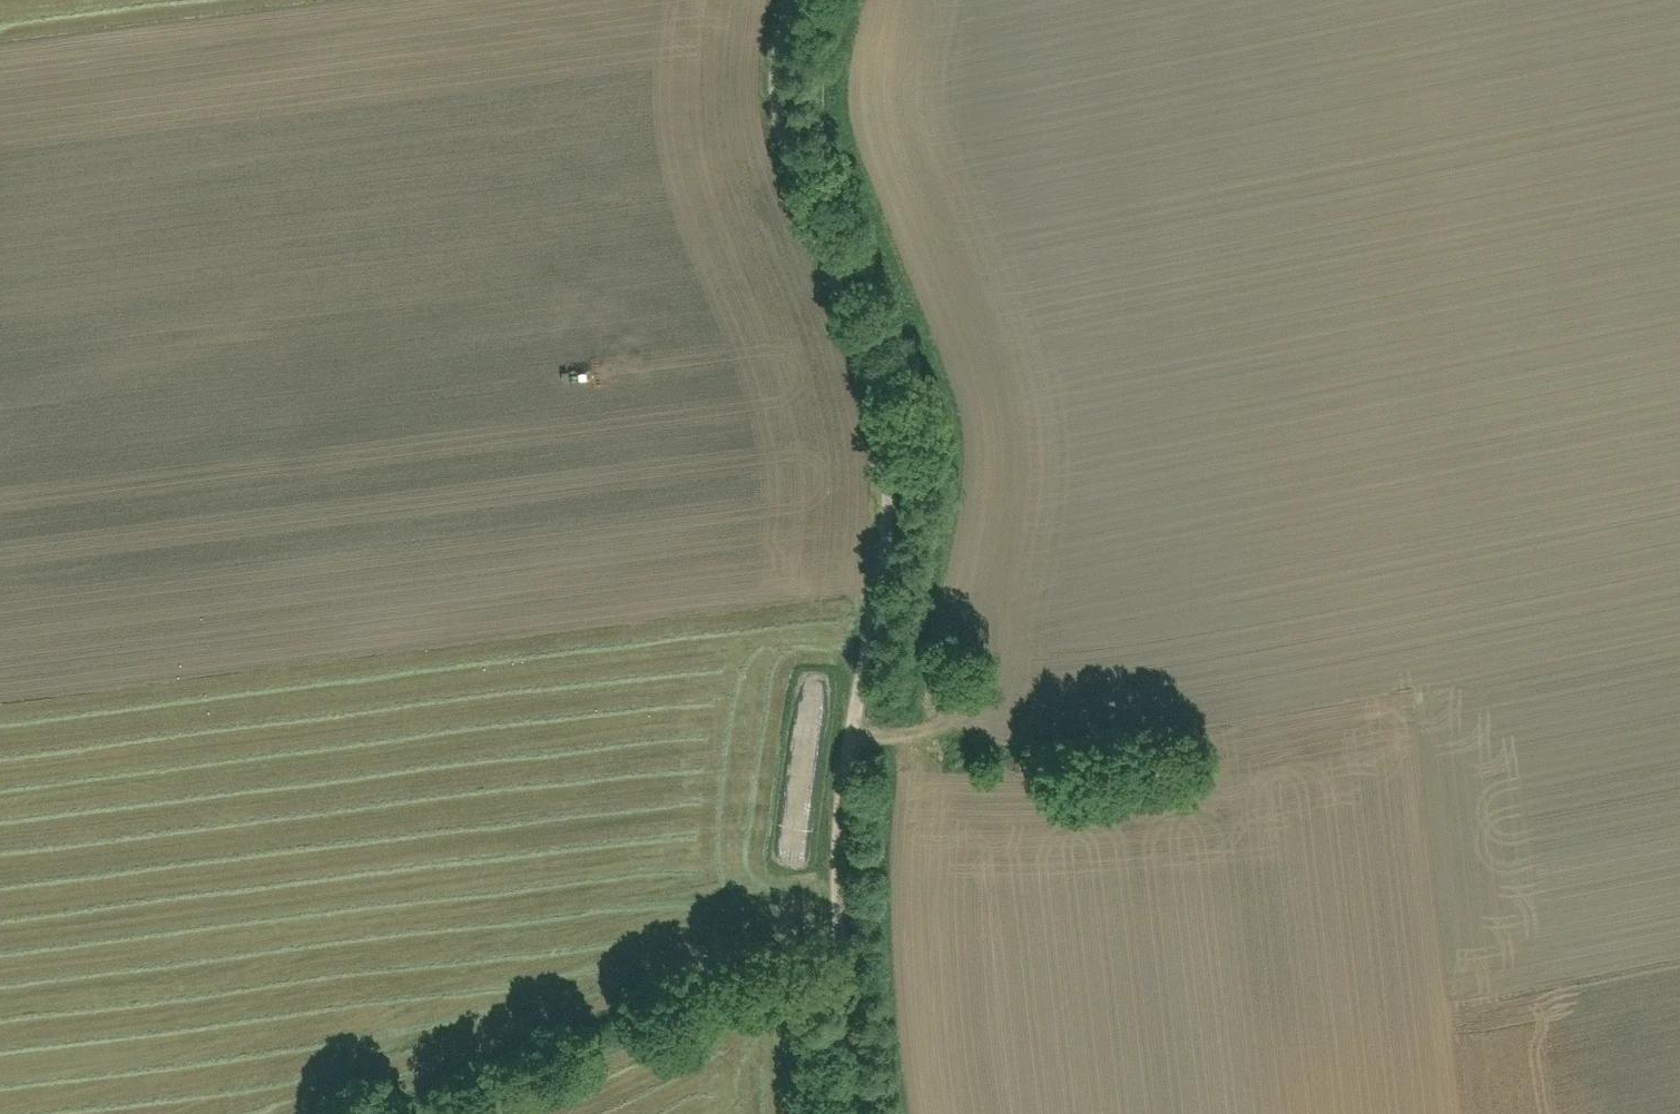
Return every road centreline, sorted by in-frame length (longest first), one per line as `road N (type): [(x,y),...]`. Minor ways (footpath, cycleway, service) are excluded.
road 1 (track): [(793,0),(782,85),(794,171),(877,405),(889,473),(889,536),(838,856),(837,955),(861,1113)]

